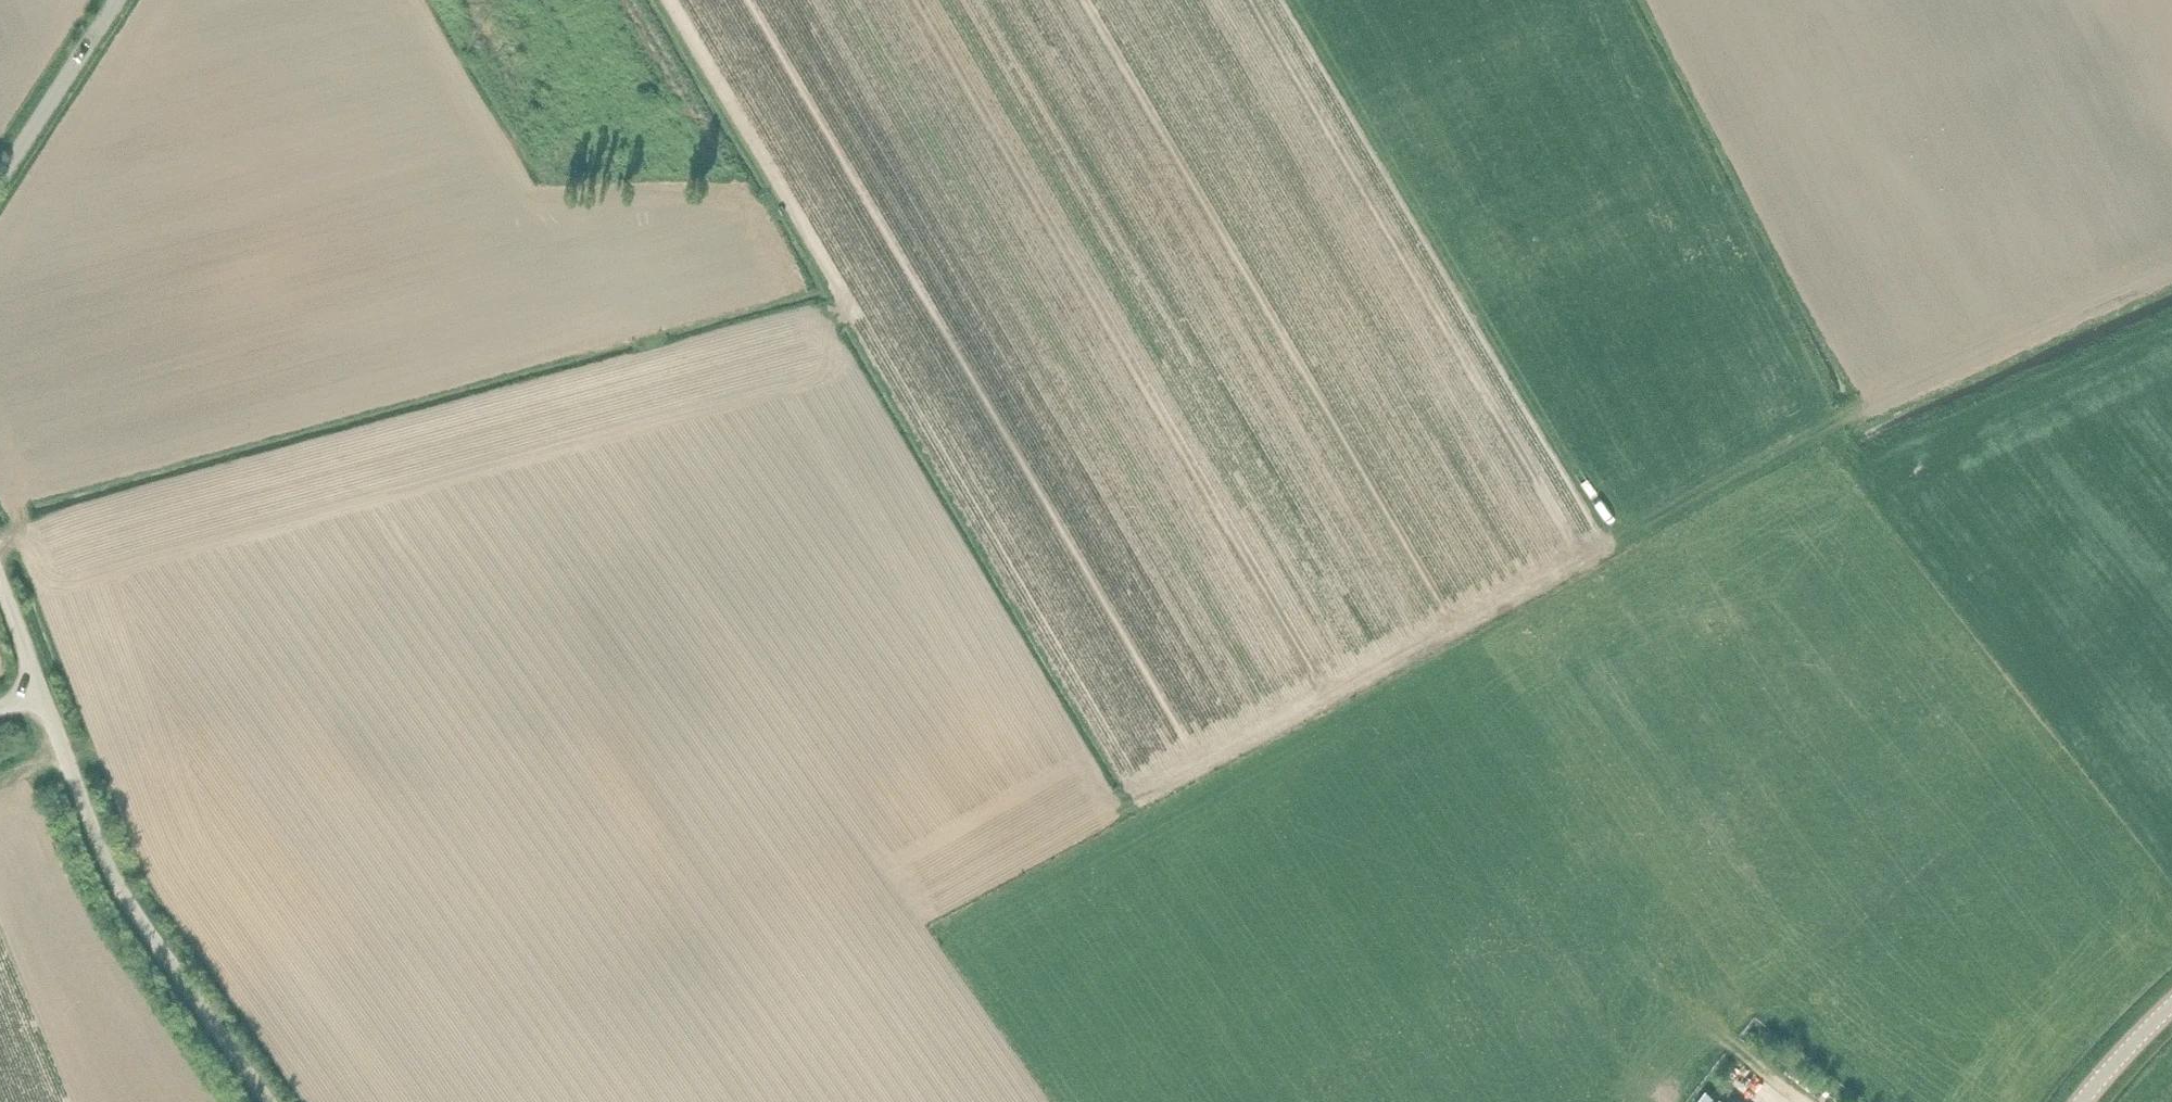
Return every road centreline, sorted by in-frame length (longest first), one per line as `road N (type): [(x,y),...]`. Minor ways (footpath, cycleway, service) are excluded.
road 1 (unclassified): [(269,1101),(113,874),(42,692)]
road 2 (unclassified): [(0,174),(116,0)]
road 3 (tertiary): [(2082,1101),(2171,1005)]

